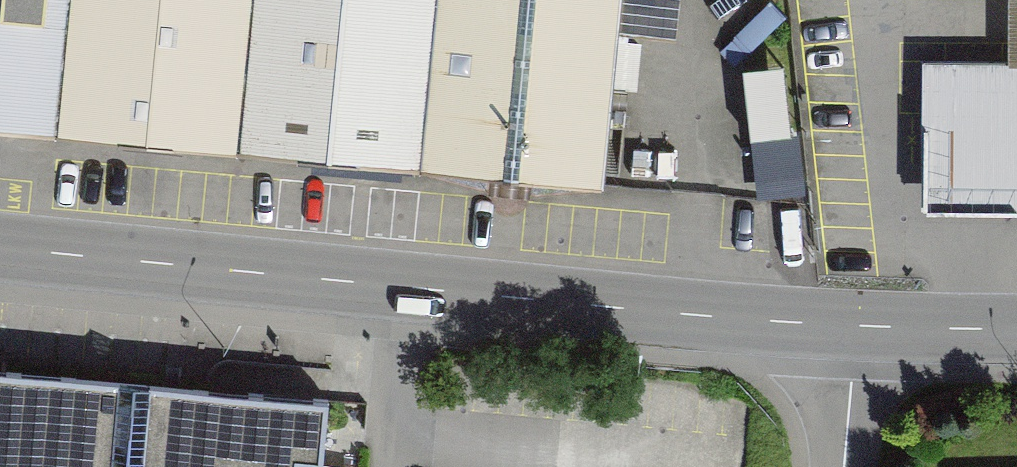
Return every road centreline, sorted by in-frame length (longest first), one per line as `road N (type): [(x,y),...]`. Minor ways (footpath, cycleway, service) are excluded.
road 1 (tertiary): [(0,252),(858,327)]
road 2 (tertiary): [(858,327),(1016,332)]
road 3 (residential): [(845,466),(858,327)]

